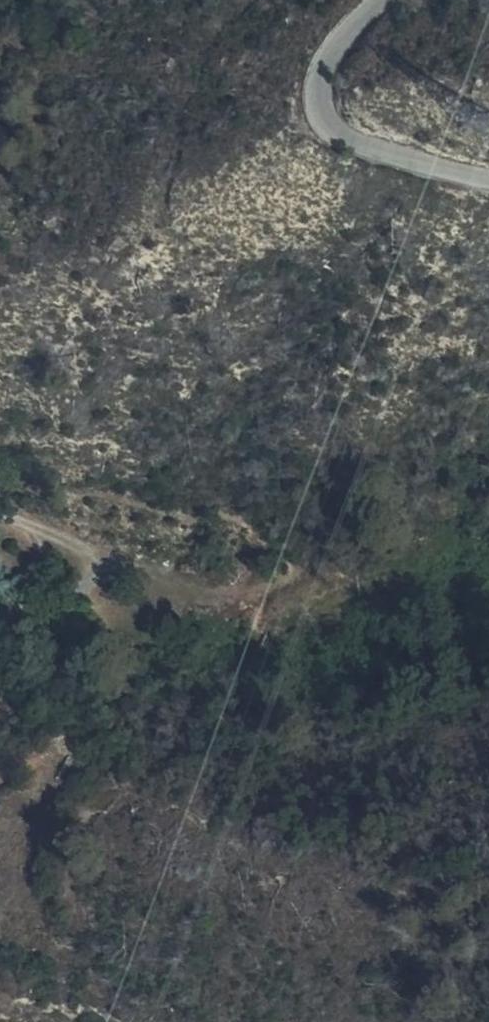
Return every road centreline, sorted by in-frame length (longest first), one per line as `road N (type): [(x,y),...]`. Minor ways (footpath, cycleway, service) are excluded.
road 1 (unclassified): [(392,0),(349,45),(328,91),(337,122),(366,145),(488,185)]

